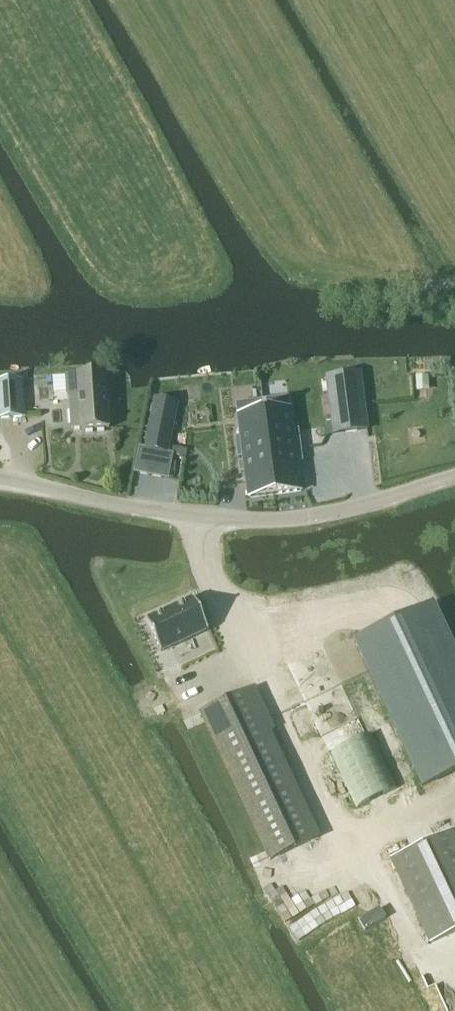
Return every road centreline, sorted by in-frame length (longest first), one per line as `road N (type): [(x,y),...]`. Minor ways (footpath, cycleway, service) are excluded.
road 1 (unclassified): [(0,479),(199,517),(302,519),(454,476)]

